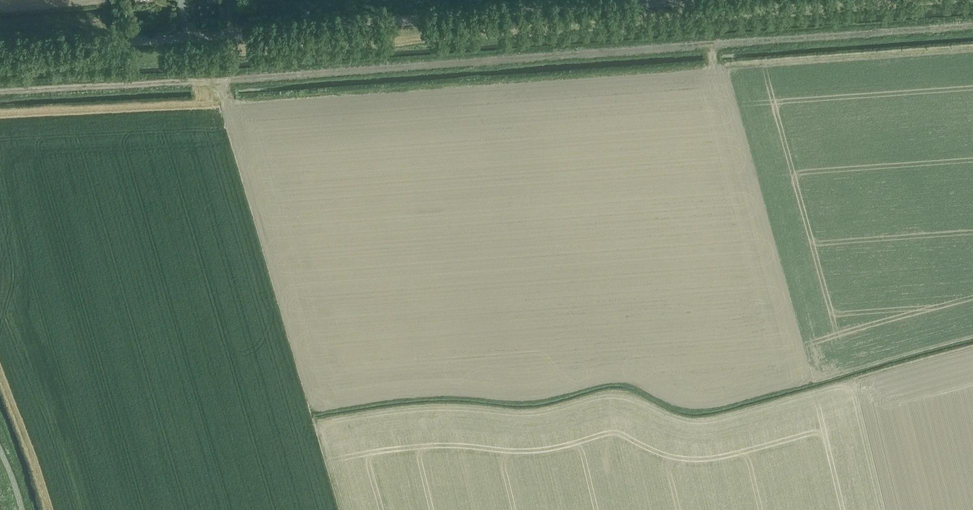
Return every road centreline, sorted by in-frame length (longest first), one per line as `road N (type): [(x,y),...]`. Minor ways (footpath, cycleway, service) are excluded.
road 1 (track): [(0,93),(519,64),(972,24)]
road 2 (unclassified): [(693,0),(0,54)]

